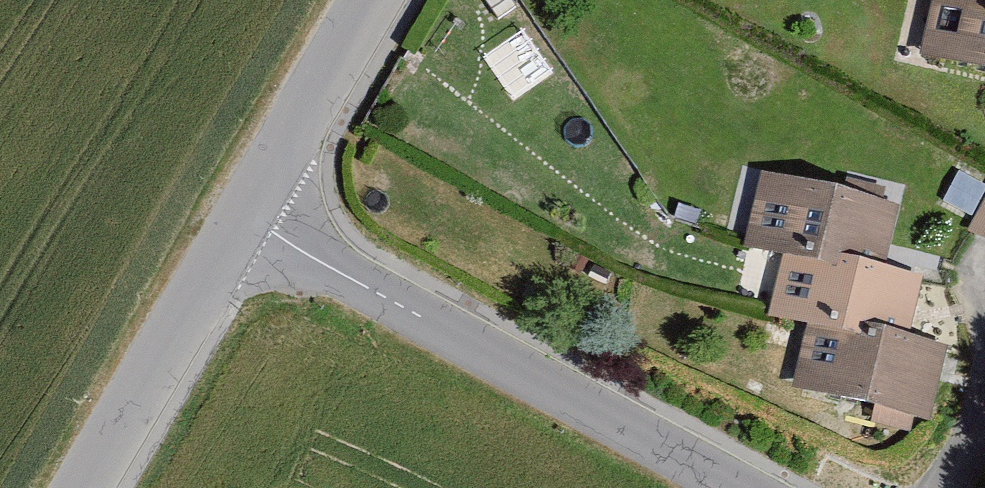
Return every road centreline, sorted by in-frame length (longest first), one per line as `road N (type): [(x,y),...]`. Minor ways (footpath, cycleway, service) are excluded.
road 1 (residential): [(233,214),(734,487)]
road 2 (residential): [(86,487),(233,214)]
road 3 (residential): [(233,214),(371,0)]

